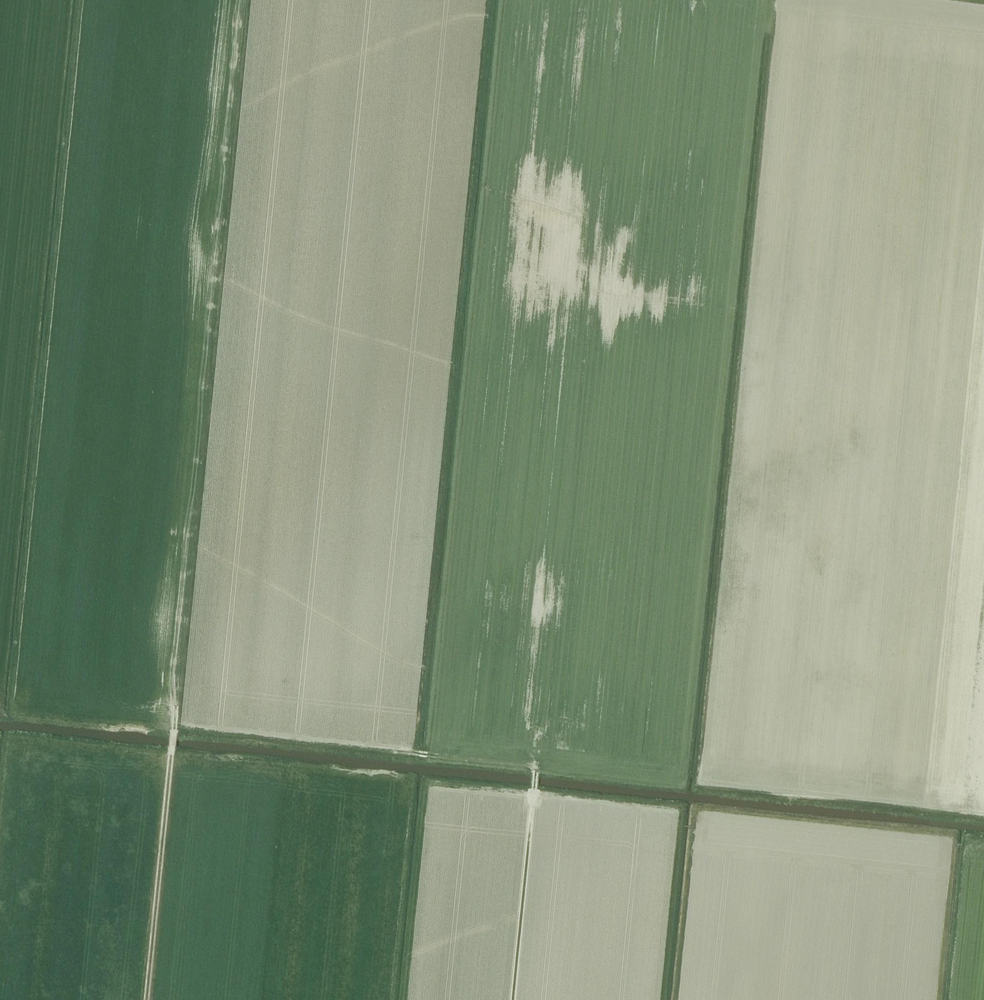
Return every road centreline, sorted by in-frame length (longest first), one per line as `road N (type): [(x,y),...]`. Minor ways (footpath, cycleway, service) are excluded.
road 1 (track): [(146,999),(248,0)]
road 2 (track): [(983,32),(776,11)]
road 3 (track): [(513,999),(533,795)]

